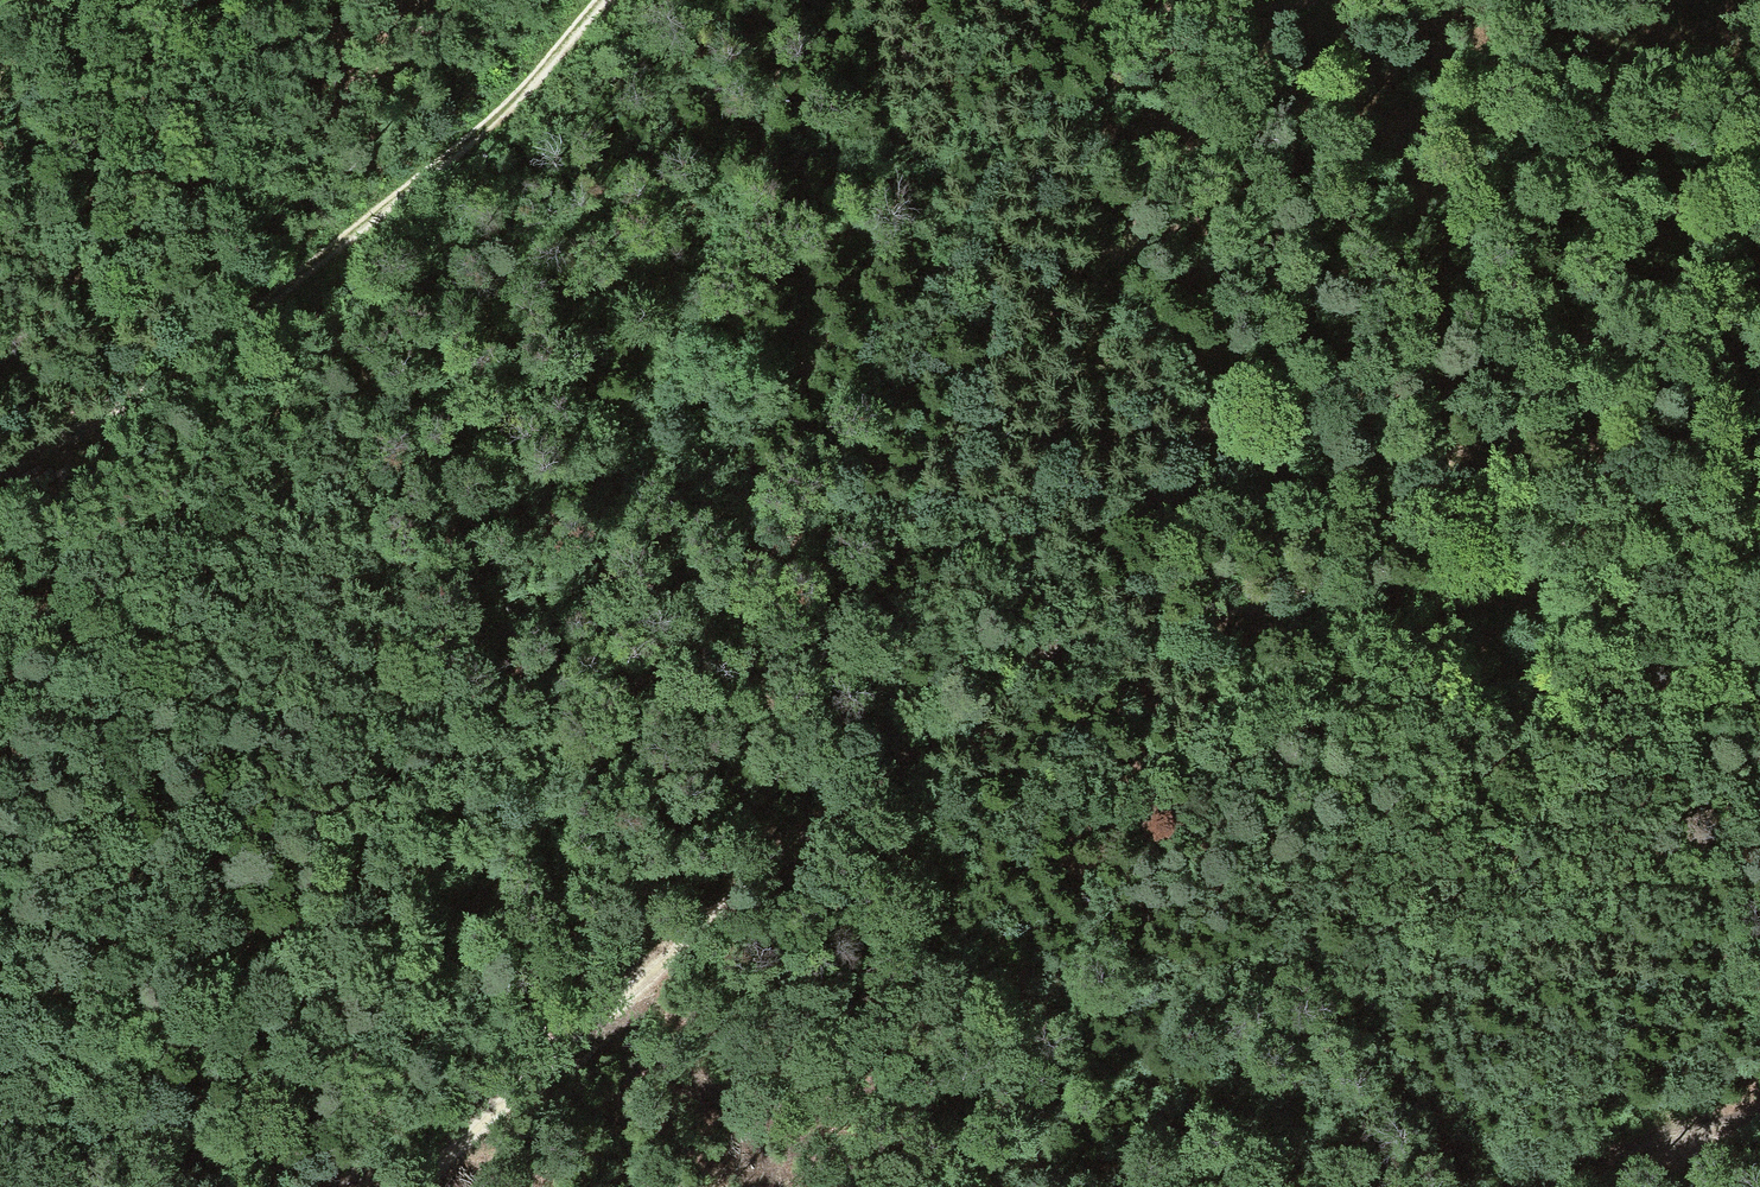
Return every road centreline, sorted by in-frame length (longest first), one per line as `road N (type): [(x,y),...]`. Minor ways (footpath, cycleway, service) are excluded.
road 1 (track): [(1739,537),(1620,480),(1502,444),(1343,440),(1182,470),(1211,406),(1210,376),(1195,345),(1158,314),(1064,266),(933,229),(809,240),(686,275),(592,265),(450,282),(200,351),(0,360)]
road 2 (track): [(412,1186),(808,837),(957,717),(1043,660),(1094,636),(1159,620),(1759,534)]
road 3 (track): [(601,0),(482,137),(200,351),(0,478)]
road 4 (track): [(601,1019),(720,1102),(1126,1176),(1300,1186)]
road 5 (track): [(563,762),(315,914),(0,996)]
road 6 (track): [(788,537),(1001,485),(1136,480),(1182,470)]
road 7 (track): [(0,1132),(227,992),(315,914)]
road 8 (track): [(1543,0),(1703,88),(1759,101)]
road 9 (track): [(1549,1186),(1692,1128),(1759,1115)]
road 10 (track): [(1759,437),(1558,461)]

